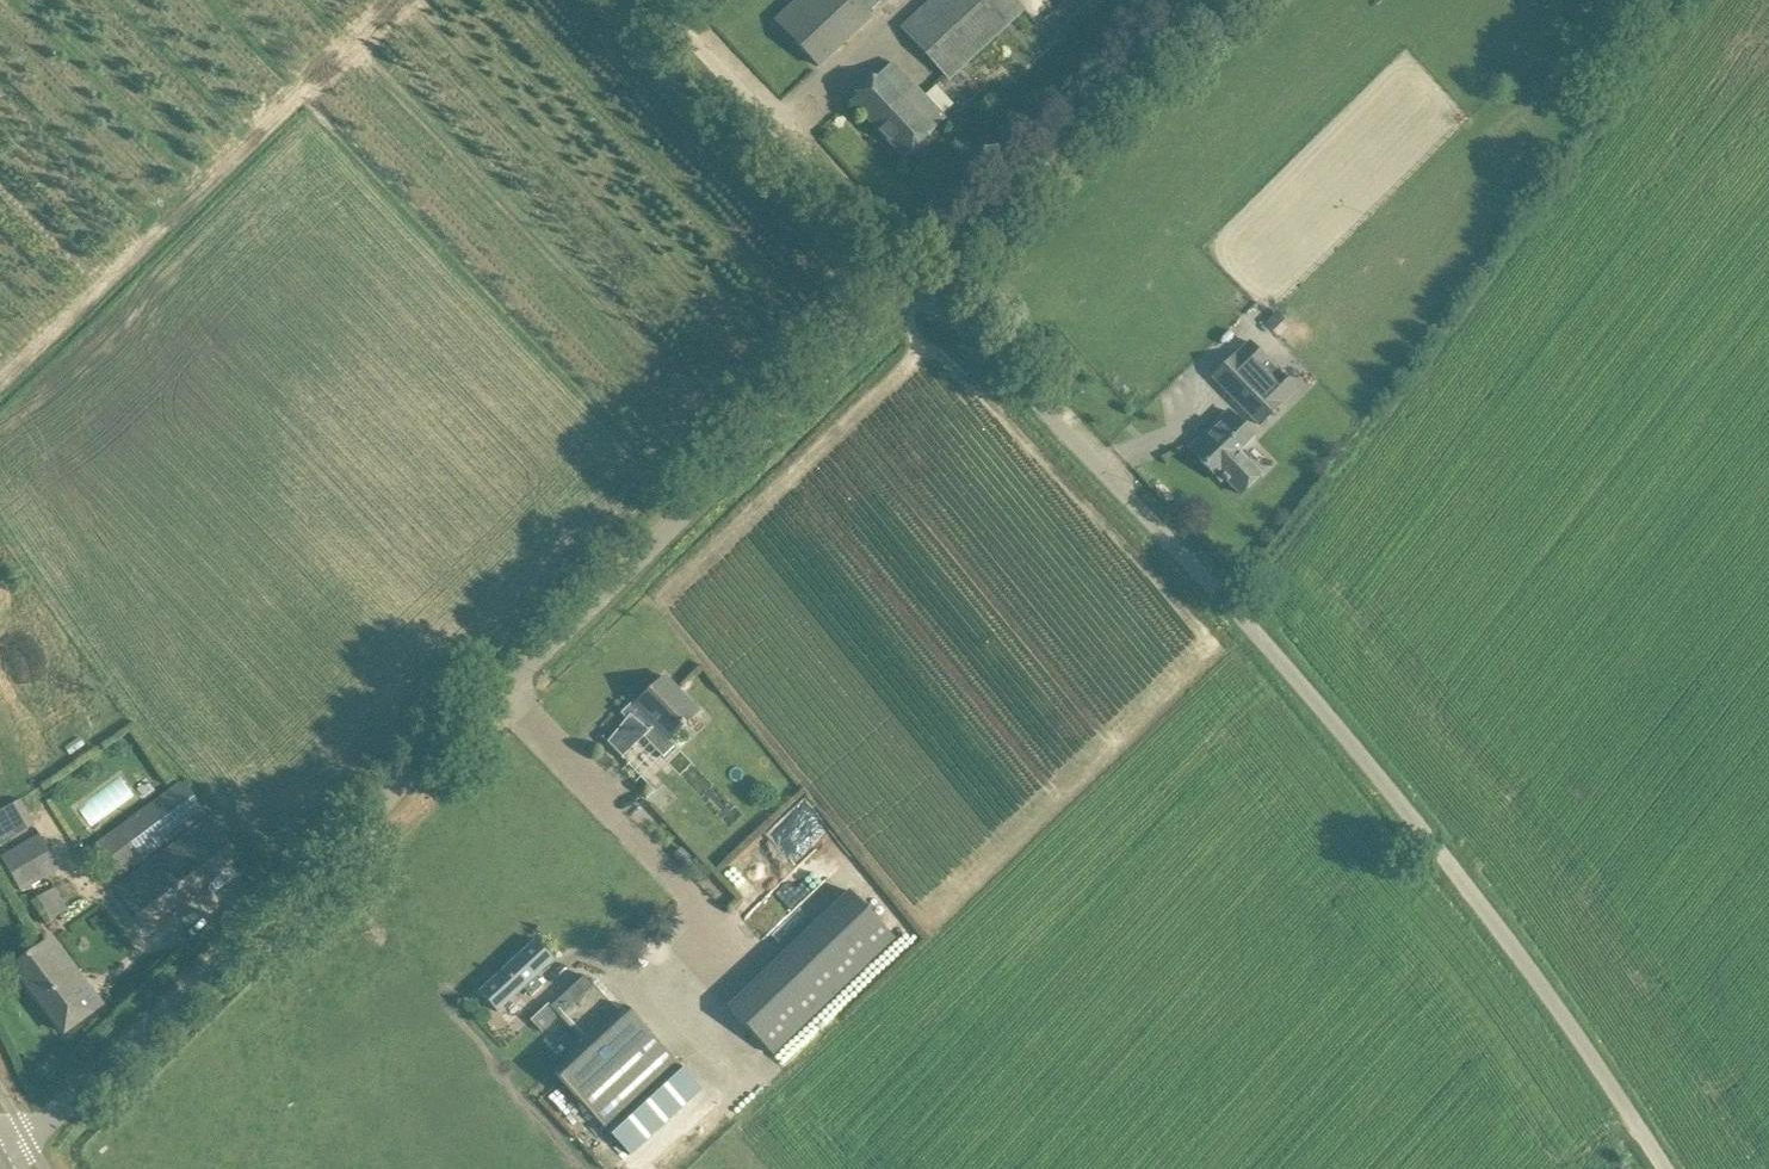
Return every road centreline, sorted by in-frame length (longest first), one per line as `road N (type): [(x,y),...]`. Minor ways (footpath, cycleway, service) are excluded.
road 1 (unclassified): [(0,1154),(59,1109),(922,285)]
road 2 (unclassified): [(1664,1168),(1517,953),(1322,709),(922,285)]
road 3 (unclassified): [(922,285),(1214,0)]
road 4 (unclassified): [(922,285),(652,0)]

